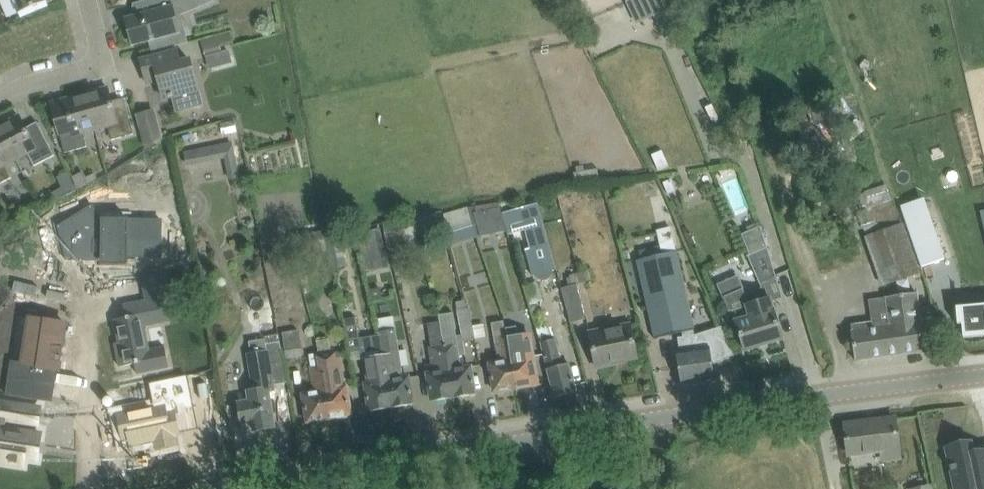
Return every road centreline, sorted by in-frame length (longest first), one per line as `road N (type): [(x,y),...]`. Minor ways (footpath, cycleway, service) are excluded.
road 1 (tertiary): [(983,375),(601,427),(287,488)]
road 2 (residential): [(86,0),(99,60),(0,98)]

